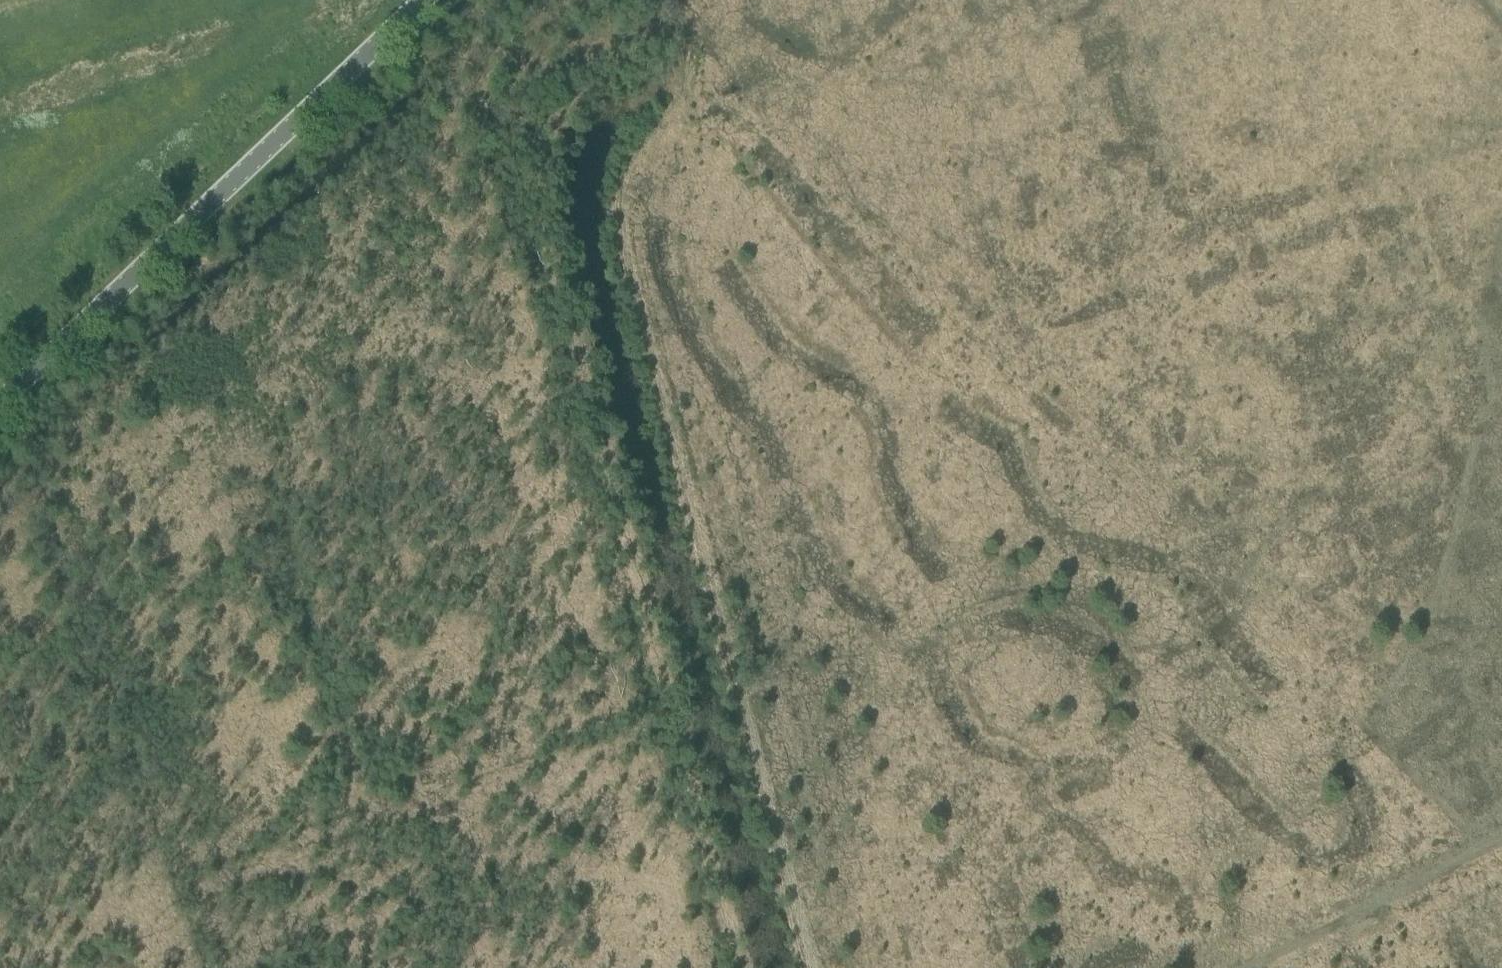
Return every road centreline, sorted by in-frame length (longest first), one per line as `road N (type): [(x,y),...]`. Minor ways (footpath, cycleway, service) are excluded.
road 1 (tertiary): [(0,406),(425,0)]

